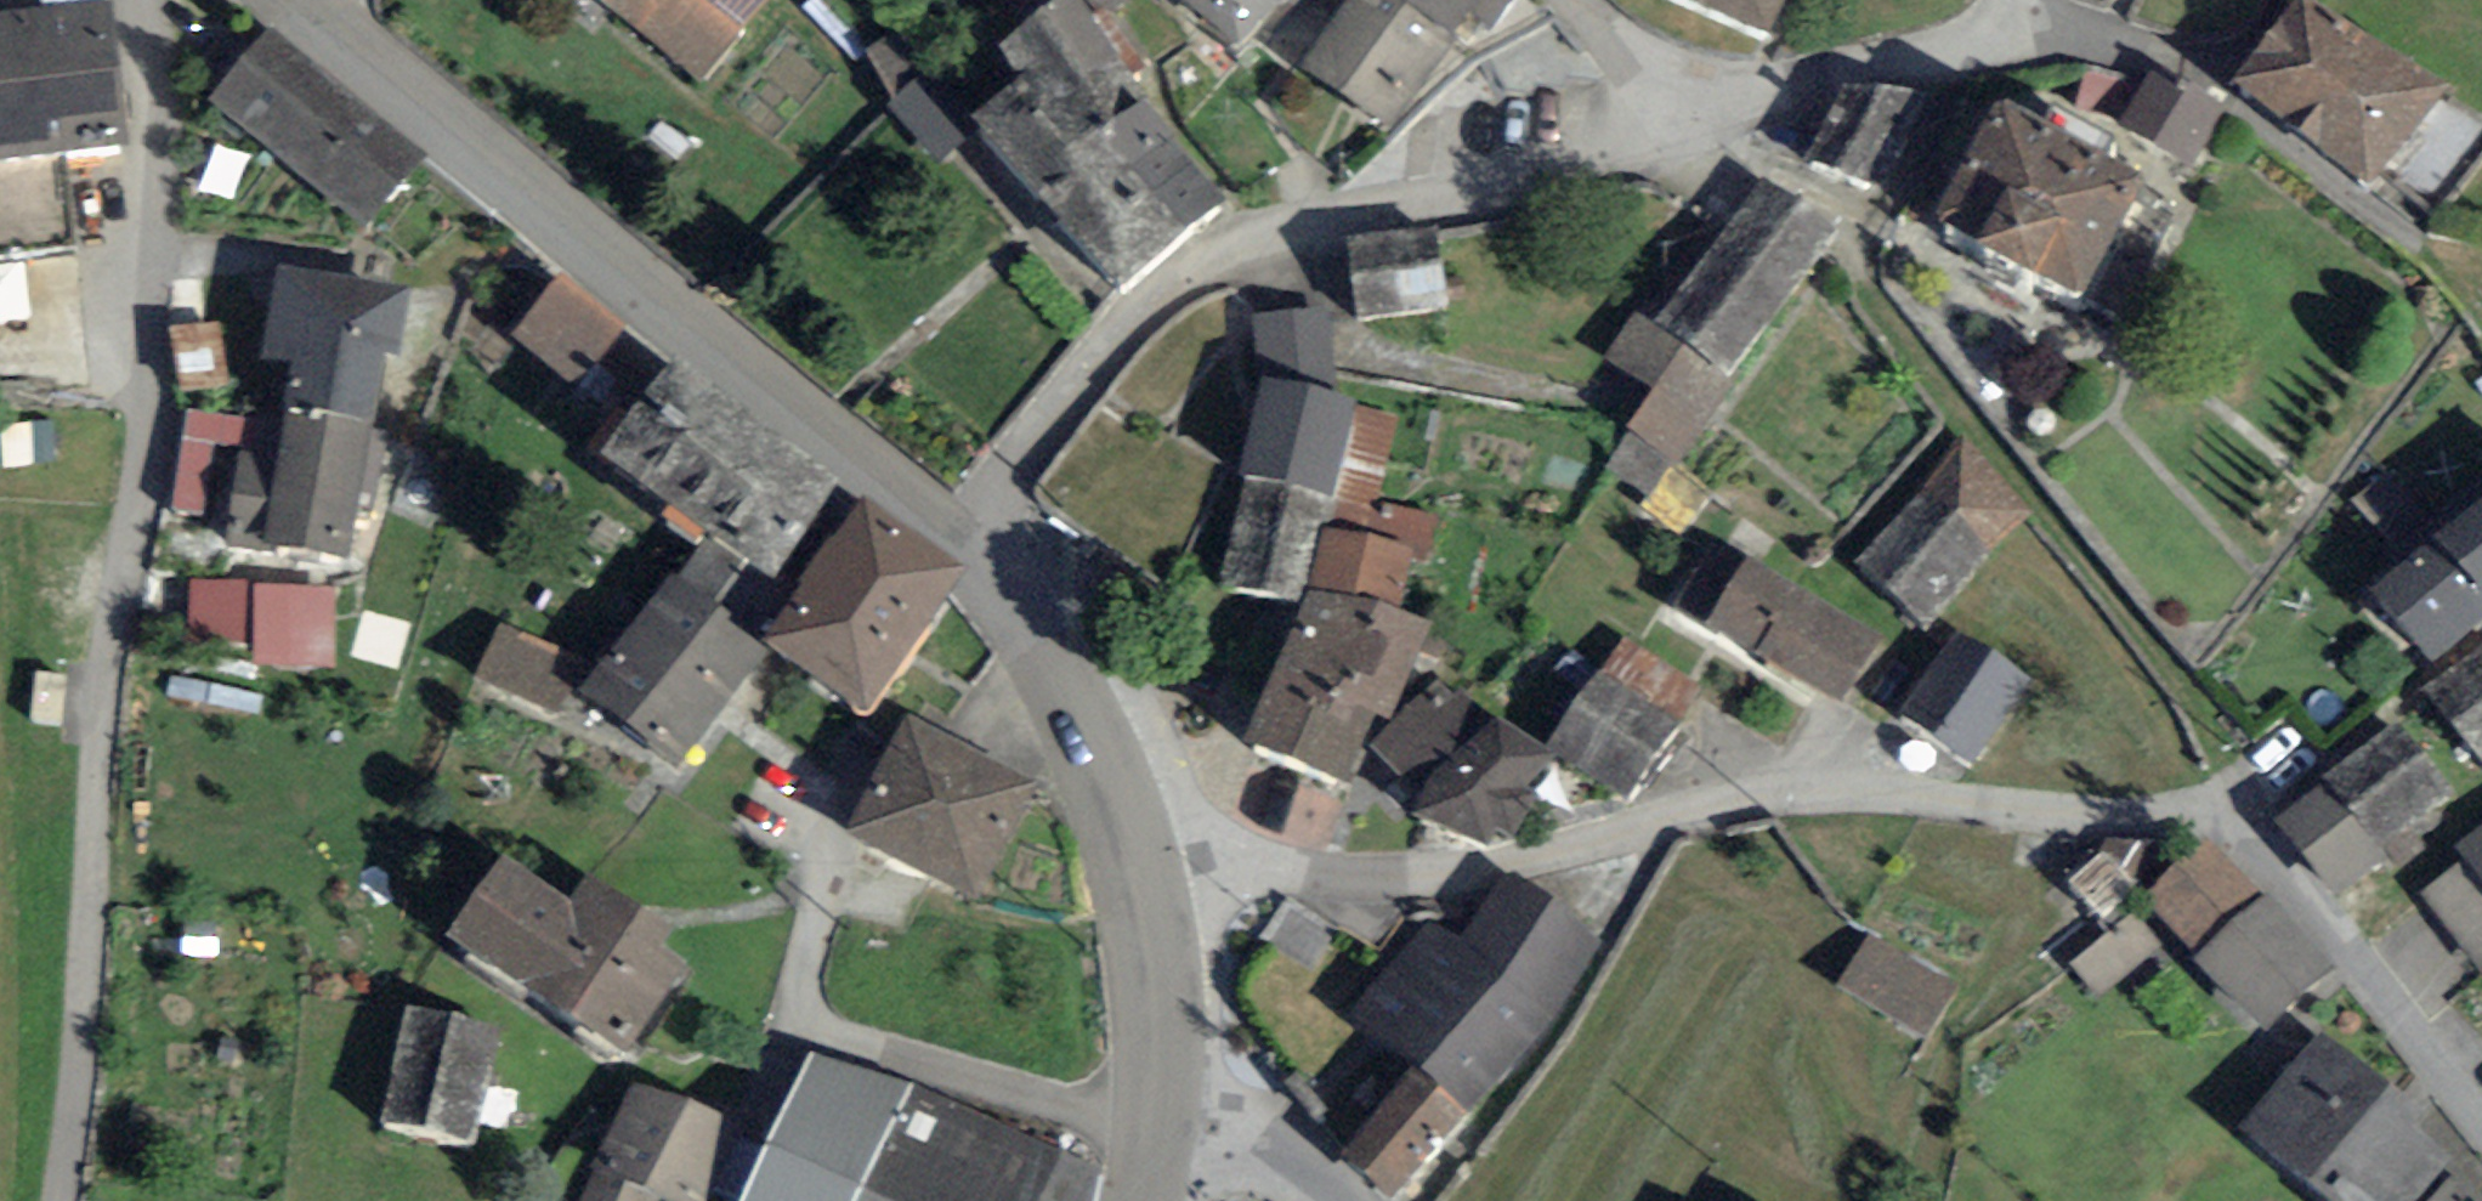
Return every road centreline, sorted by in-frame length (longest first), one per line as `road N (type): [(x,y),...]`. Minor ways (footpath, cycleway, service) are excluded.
road 1 (residential): [(1142,878),(1267,871),(1401,885),(1545,867),(1790,798),(2217,822),(2262,849),(2481,1103)]
road 2 (residential): [(62,1200),(75,1103),(96,758),(144,473),(154,351),(162,84),(145,0)]
road 3 (residential): [(977,553),(1132,331),(1212,258),(1574,180),(1693,132)]
road 4 (tertiary): [(977,553),(296,0)]
road 5 (tertiary): [(1142,878),(1074,681),(977,553)]
road 6 (residential): [(1693,132),(1980,45),(2021,10),(2019,0)]
road 7 (tertiary): [(1165,1127),(1165,979),(1142,878)]
road 8 (residential): [(1165,1127),(1247,1142),(1335,1200)]
road 9 (residential): [(1579,0),(1693,132)]

